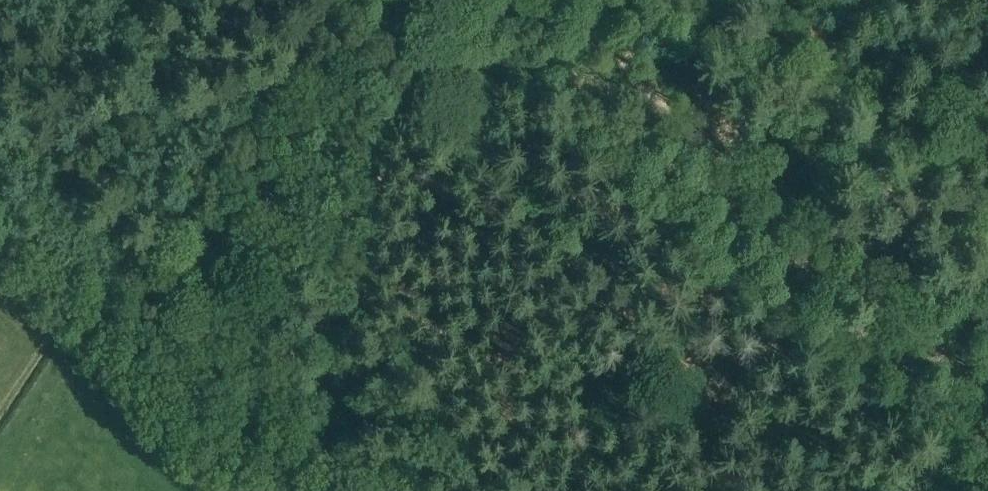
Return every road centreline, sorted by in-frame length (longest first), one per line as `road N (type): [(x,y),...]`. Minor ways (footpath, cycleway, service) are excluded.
road 1 (track): [(540,0),(987,401)]
road 2 (track): [(331,0),(74,320)]

